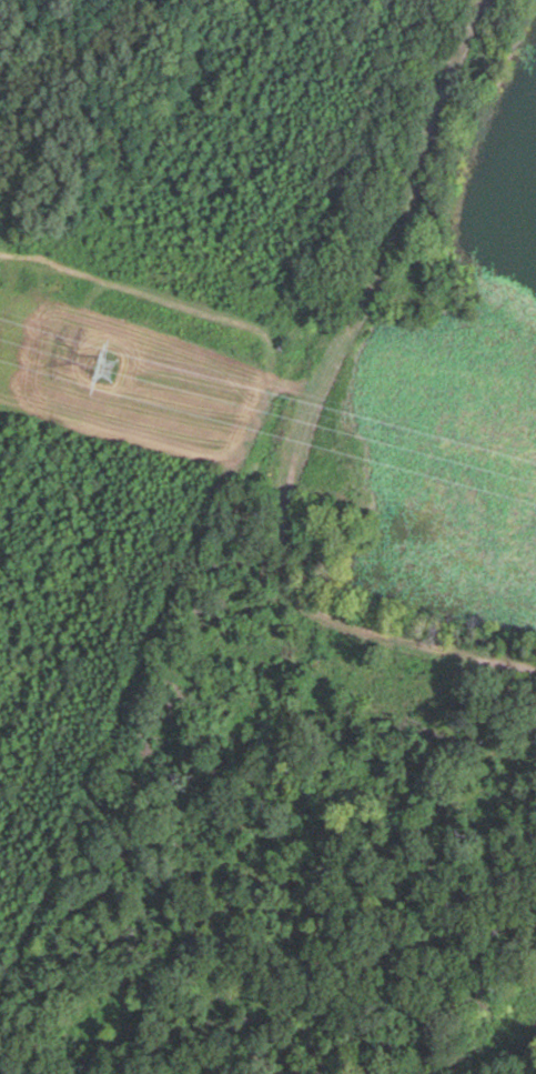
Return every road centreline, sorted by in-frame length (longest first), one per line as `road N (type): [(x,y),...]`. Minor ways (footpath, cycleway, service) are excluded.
road 1 (track): [(535,667),(318,616),(304,599),(301,556),(310,490),(342,384),(492,0)]

